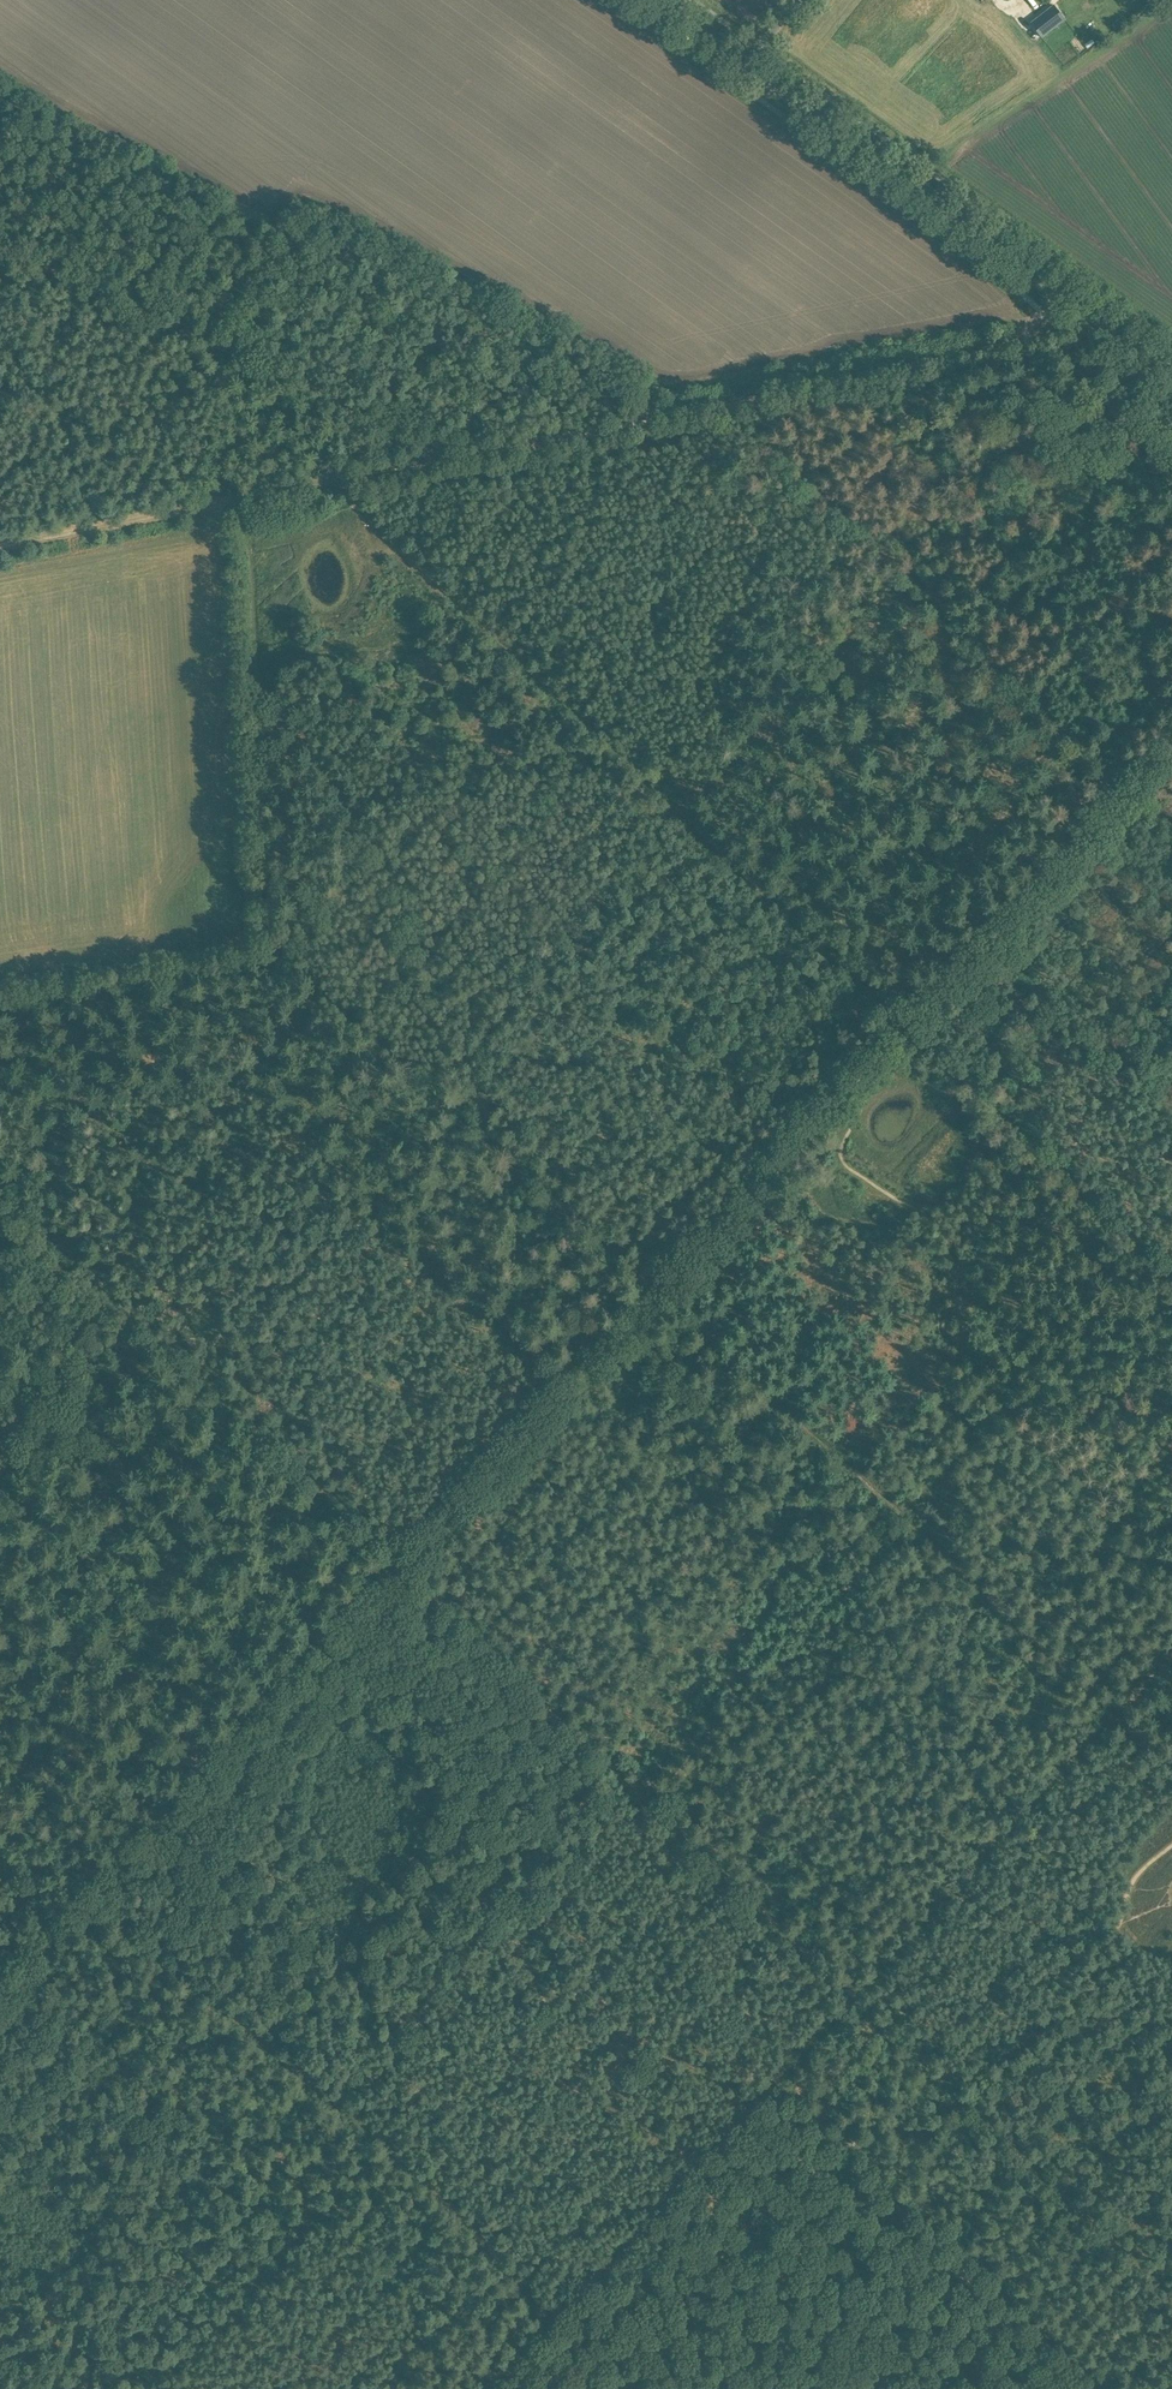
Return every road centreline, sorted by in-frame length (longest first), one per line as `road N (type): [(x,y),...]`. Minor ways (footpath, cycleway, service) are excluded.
road 1 (track): [(1171,743),(0,1997)]
road 2 (secondary): [(1171,372),(746,59)]
road 3 (track): [(441,441),(0,244)]
road 4 (track): [(441,441),(0,544)]
road 5 (track): [(1064,312),(732,381)]
road 6 (track): [(732,381),(441,441)]

